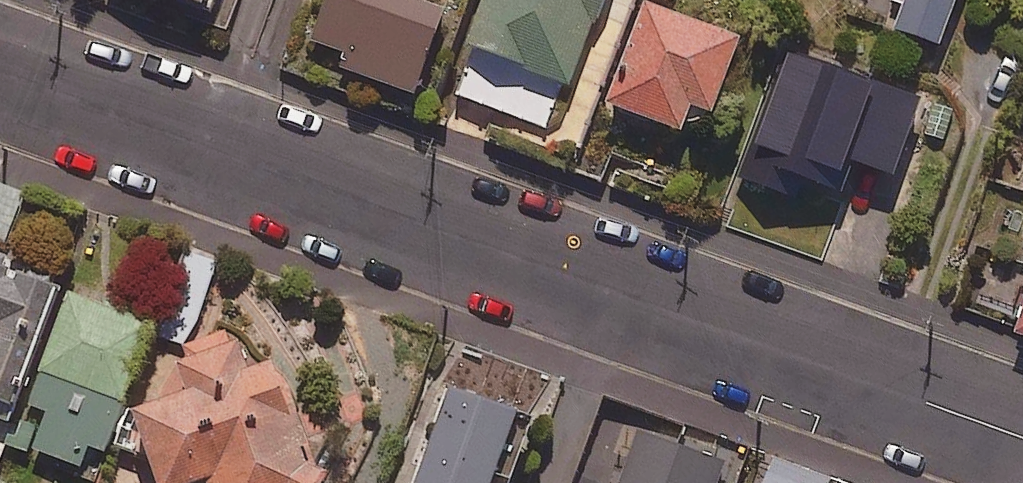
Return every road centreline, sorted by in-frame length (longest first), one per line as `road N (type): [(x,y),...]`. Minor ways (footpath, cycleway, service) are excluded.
road 1 (residential): [(1022,419),(0,55)]

